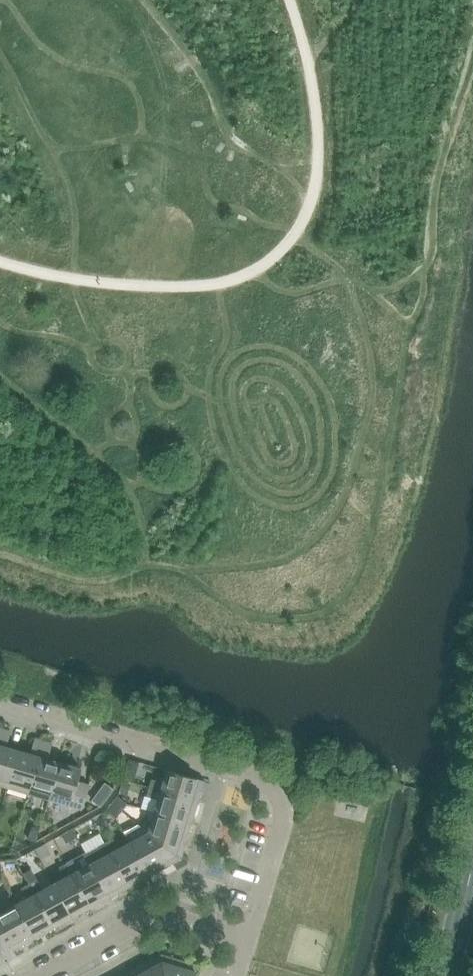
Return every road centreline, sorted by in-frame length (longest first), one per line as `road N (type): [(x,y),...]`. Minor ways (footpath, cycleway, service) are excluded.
road 1 (residential): [(252,932),(287,814),(281,785),(0,699)]
road 2 (residential): [(47,975),(171,907),(252,932)]
road 3 (primary): [(472,848),(439,975)]

